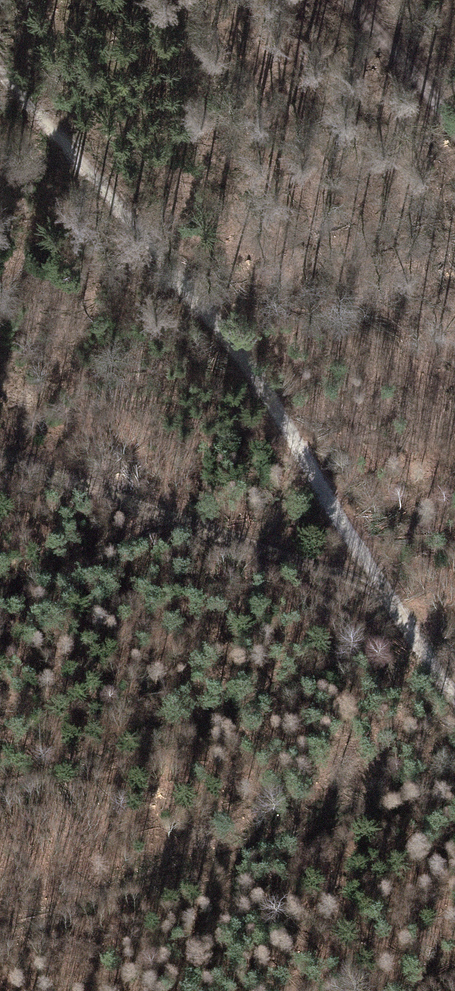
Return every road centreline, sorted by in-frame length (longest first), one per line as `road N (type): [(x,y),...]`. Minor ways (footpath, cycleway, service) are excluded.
road 1 (track): [(0,68),(82,160),(304,464),(454,707)]
road 2 (track): [(387,604),(0,464)]
road 3 (track): [(342,0),(454,135)]

